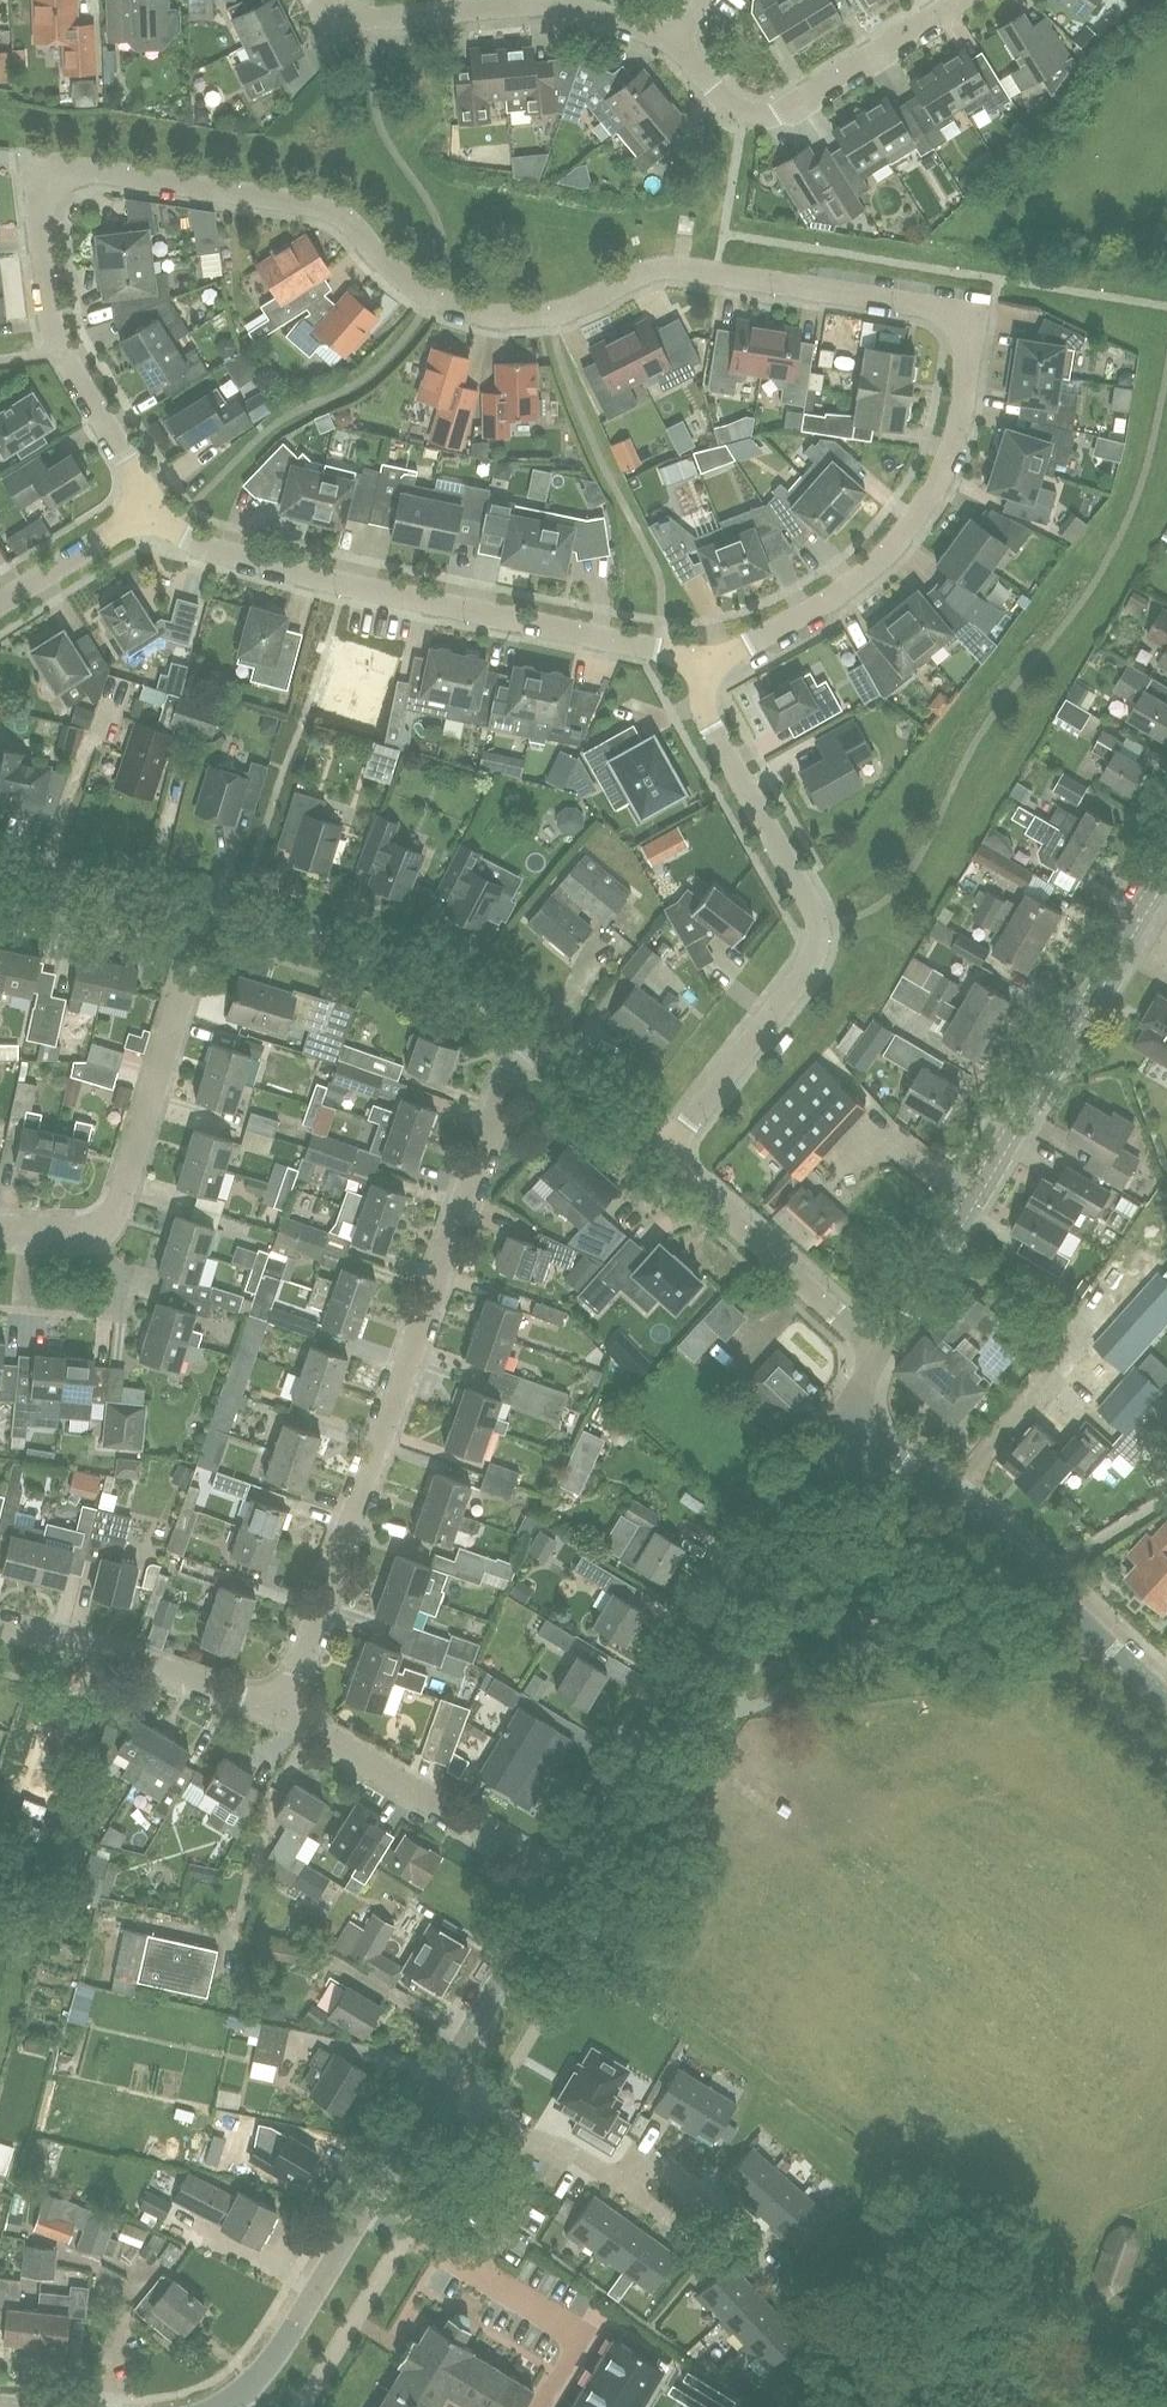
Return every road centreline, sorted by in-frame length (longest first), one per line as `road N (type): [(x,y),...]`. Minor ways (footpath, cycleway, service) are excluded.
road 1 (residential): [(65,353),(47,307),(38,208),(44,179),(66,173),(325,208),(431,298),(472,313),(549,314),(666,269),(979,316),(941,485),(898,544),(829,604),(703,669)]
road 2 (residential): [(287,1715),(521,1040)]
road 3 (tertiary): [(223,2406),(277,2353),(570,1884)]
road 4 (residential): [(703,669),(215,553),(188,542),(155,508)]
road 5 (residential): [(703,669),(713,729),(824,941),(660,1161)]
road 6 (tertiary): [(883,1354),(1166,867)]
road 7 (tertiary): [(570,1884),(839,1418)]
road 8 (residential): [(623,2186),(483,2114),(302,2406)]
road 9 (residential): [(0,1233),(89,1233),(116,1222),(207,914)]
road 10 (tertiary): [(1166,1702),(1035,1572),(839,1418)]
road 11 (residential): [(675,37),(734,112),(764,118),(956,0)]
road 12 (unclassified): [(521,1040),(455,991),(383,959),(207,914)]
road 13 (residential): [(570,1884),(287,1715)]
road 14 (residential): [(366,19),(556,1),(675,37)]
road 15 (residential): [(287,1715),(145,1665),(0,1629)]
road 16 (unclassified): [(883,1354),(660,1161)]
road 17 (unclassified): [(207,914),(0,864)]
road 18 (residential): [(772,2271),(643,2157),(623,2186)]
road 19 (residential): [(0,608),(155,508)]
road 20 (unclassified): [(660,1161),(521,1040)]
road 21 (residential): [(155,508),(65,353)]

